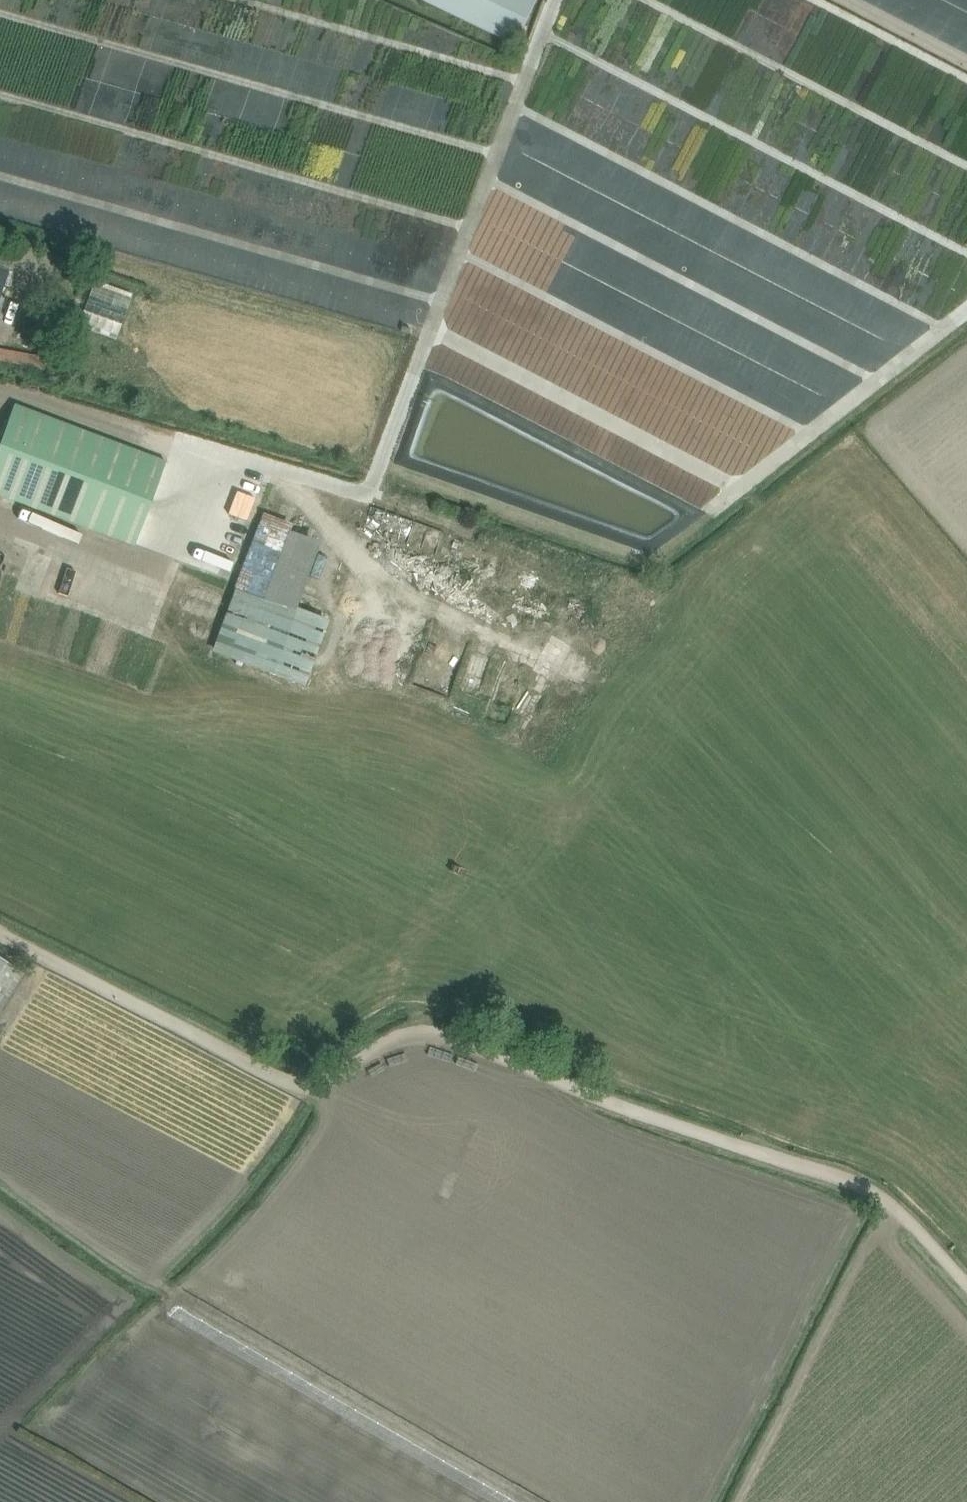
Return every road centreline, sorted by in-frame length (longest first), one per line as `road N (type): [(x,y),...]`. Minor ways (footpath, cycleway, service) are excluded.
road 1 (track): [(966,1280),(881,1196),(640,1115),(458,1041),(400,1039),(307,1084),(279,1078),(0,937)]

